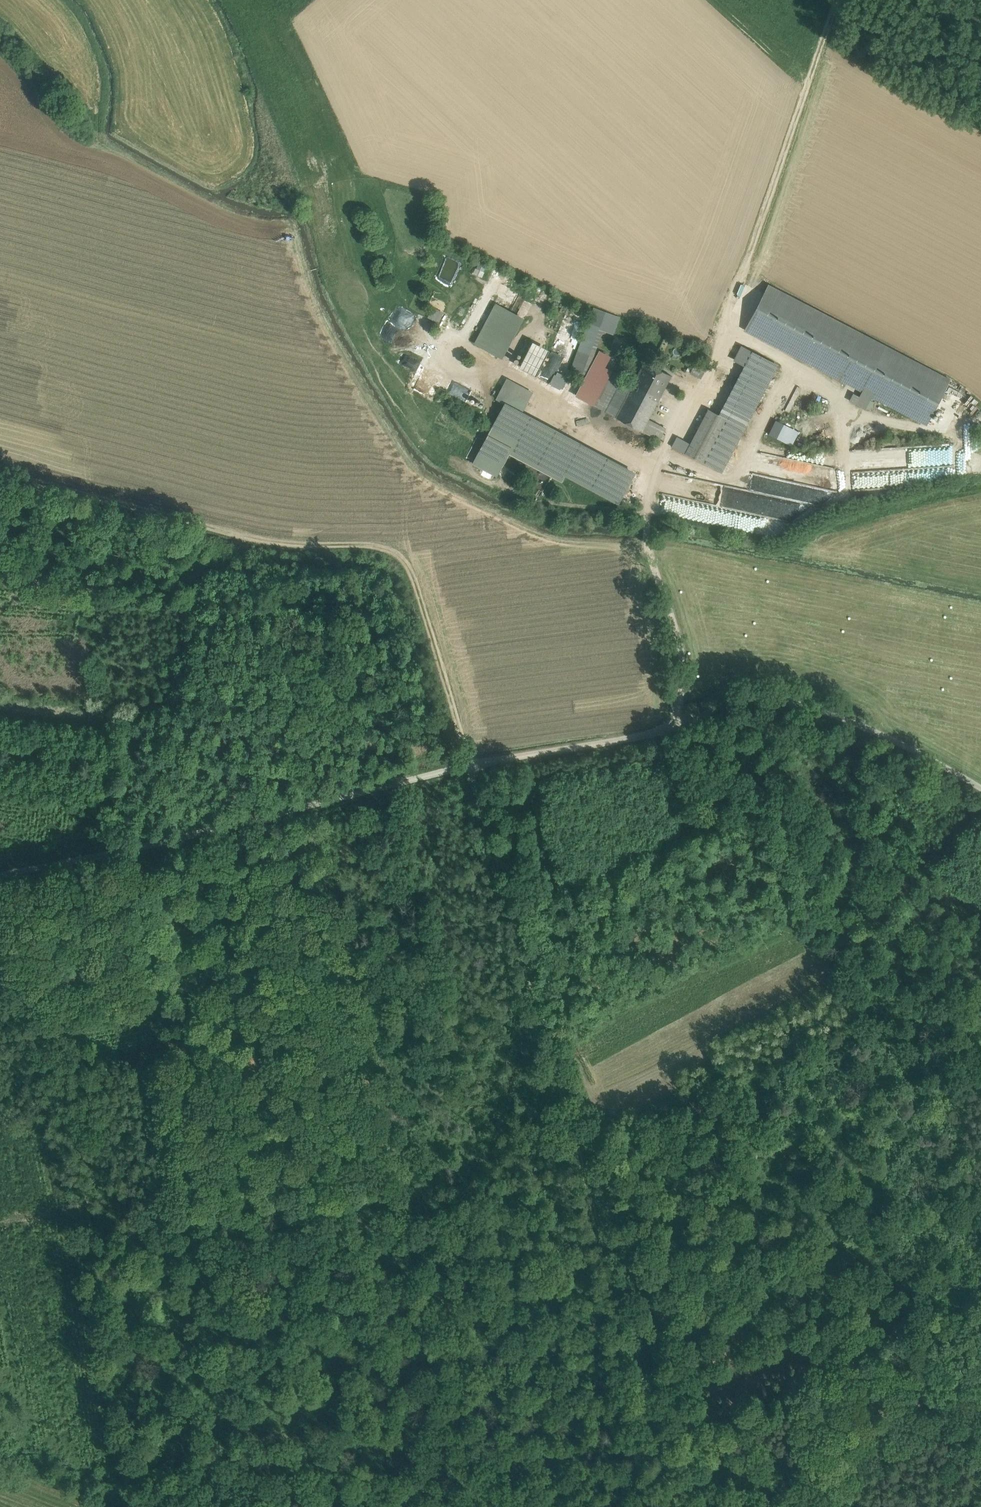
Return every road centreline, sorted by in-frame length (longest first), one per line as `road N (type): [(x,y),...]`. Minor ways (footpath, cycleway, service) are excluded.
road 1 (unclassified): [(980,791),(863,726),(749,698),(653,735),(460,762),(148,847),(0,874)]
road 2 (track): [(838,0),(708,384),(668,450)]

